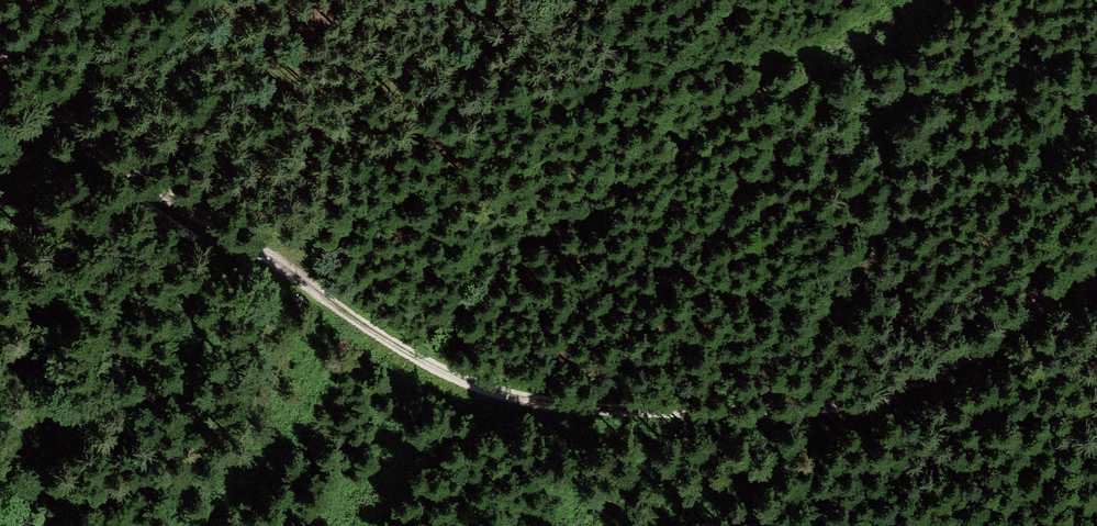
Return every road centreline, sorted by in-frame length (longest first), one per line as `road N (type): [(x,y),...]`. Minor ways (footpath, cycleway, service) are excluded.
road 1 (track): [(0,35),(64,106),(150,180),(414,358),(521,397),(577,407),(716,408),(863,397),(988,337),(1038,302),(1096,242)]
road 2 (track): [(279,270),(354,171),(433,115),(488,96),(757,53),(819,38),(908,0)]
road 3 (track): [(0,220),(32,276),(58,370),(53,431),(22,525)]
road 4 (track): [(64,106),(42,147),(22,253)]

